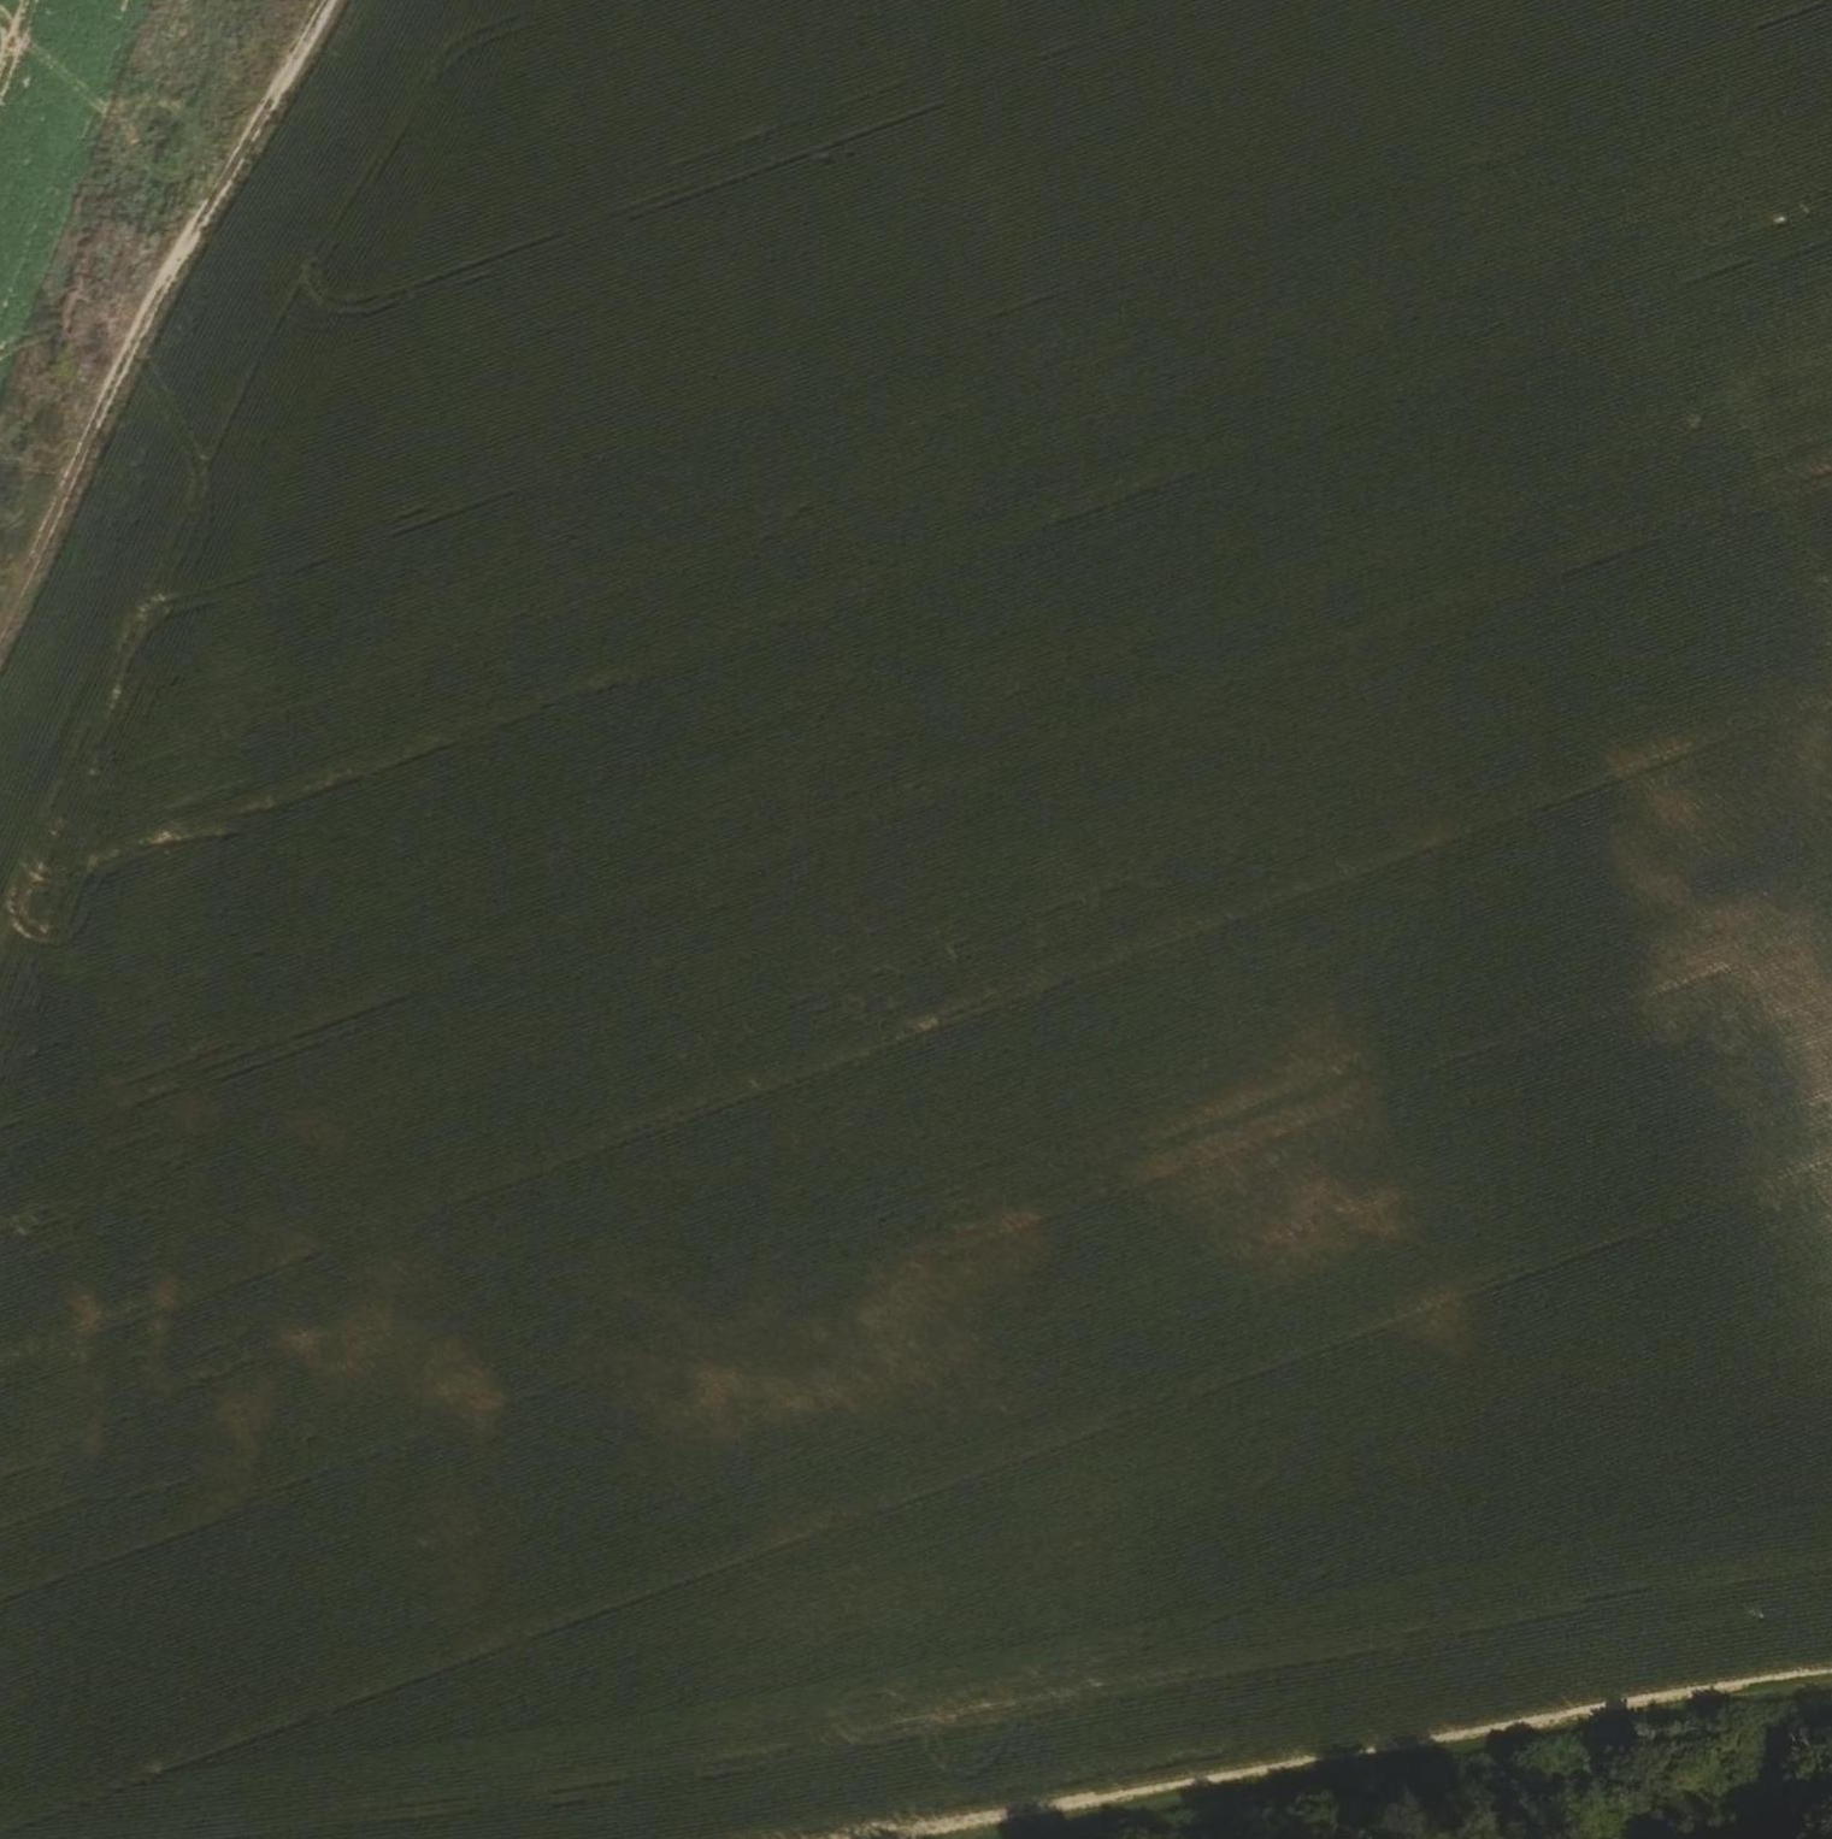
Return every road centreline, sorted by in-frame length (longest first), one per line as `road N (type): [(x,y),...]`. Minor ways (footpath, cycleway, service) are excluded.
road 1 (track): [(922,1838),(1831,1675)]
road 2 (track): [(0,599),(159,286),(325,0)]

